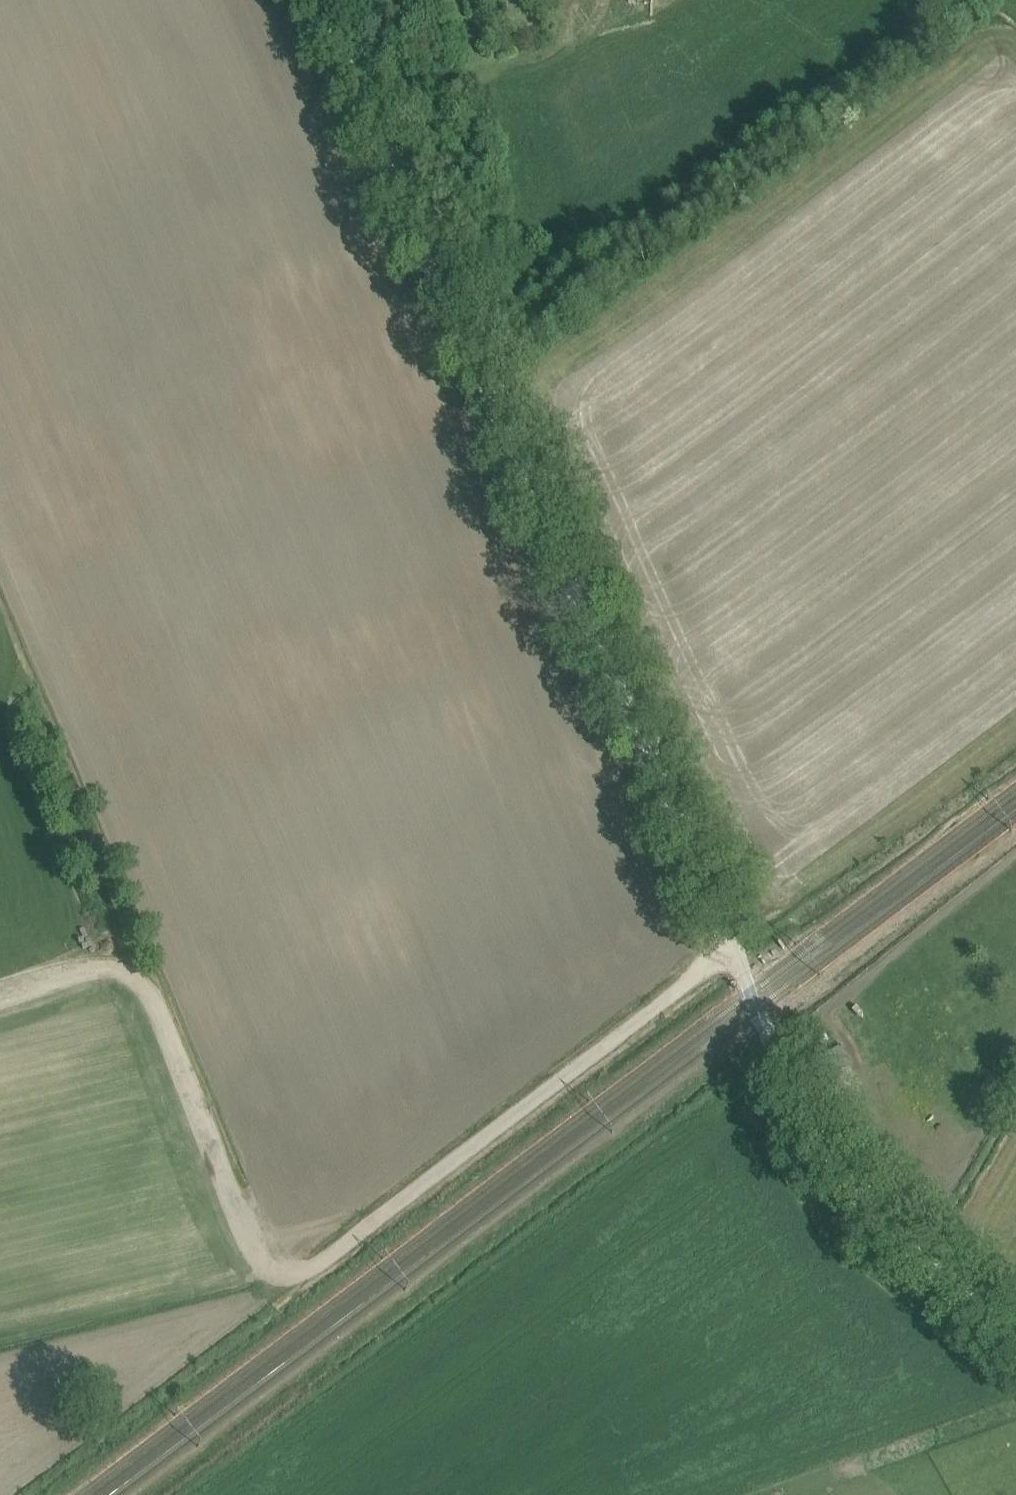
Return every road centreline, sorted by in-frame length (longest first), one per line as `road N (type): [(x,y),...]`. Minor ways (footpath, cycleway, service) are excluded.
road 1 (unclassified): [(1015,1333),(866,1197),(764,1027),(322,0)]
road 2 (track): [(0,1001),(136,958),(269,1261),(306,1268),(733,948)]

